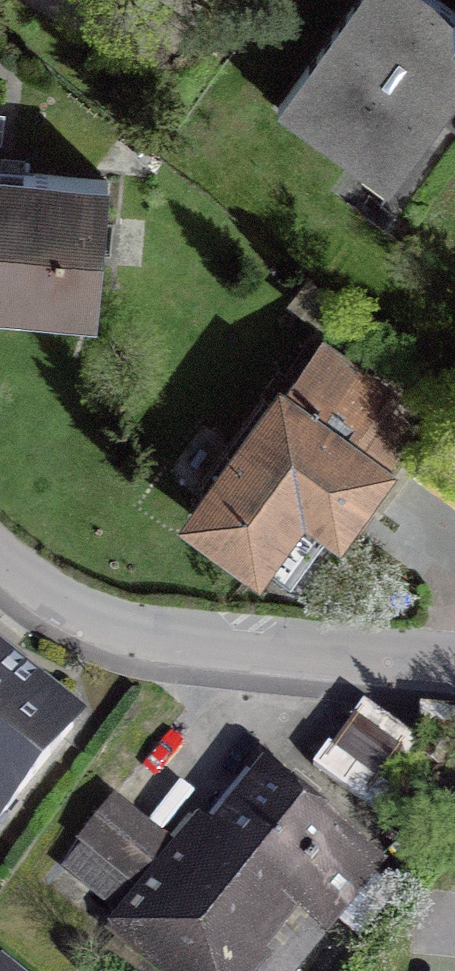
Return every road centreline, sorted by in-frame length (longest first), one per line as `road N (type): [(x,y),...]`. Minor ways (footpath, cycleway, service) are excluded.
road 1 (unclassified): [(454,664),(149,637),(25,581),(0,556)]

